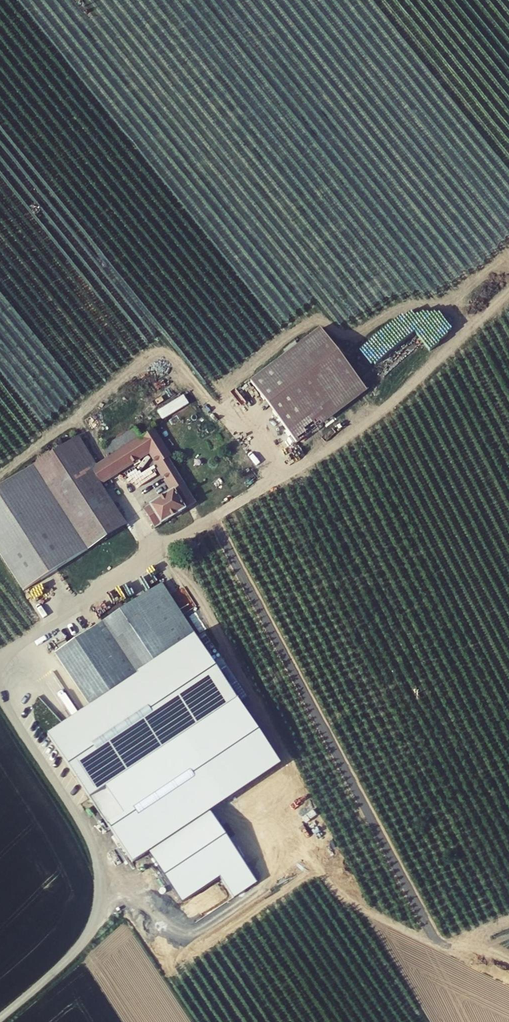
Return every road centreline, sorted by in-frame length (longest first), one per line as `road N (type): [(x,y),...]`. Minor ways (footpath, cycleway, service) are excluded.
road 1 (track): [(508,289),(372,421),(160,544),(0,657)]
road 2 (track): [(508,971),(359,896),(160,544)]
road 3 (unclassified): [(0,1017),(82,943),(101,880),(85,827),(0,696)]

